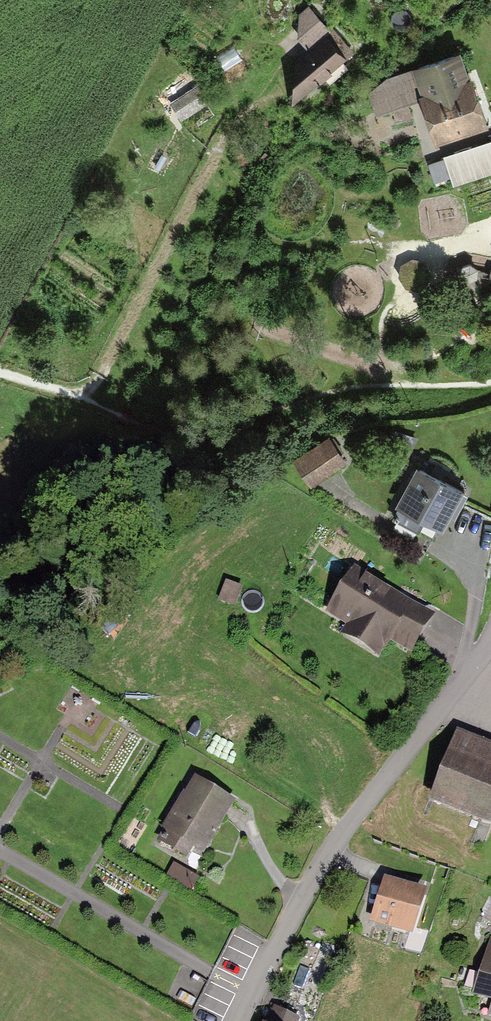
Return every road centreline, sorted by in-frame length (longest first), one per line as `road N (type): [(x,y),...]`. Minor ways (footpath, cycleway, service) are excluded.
road 1 (residential): [(240,1020),(336,839),(469,678),(490,638)]
road 2 (track): [(0,375),(77,398),(99,382),(219,137),(265,112)]
road 3 (track): [(77,398),(169,433),(216,438),(375,388),(490,386)]

